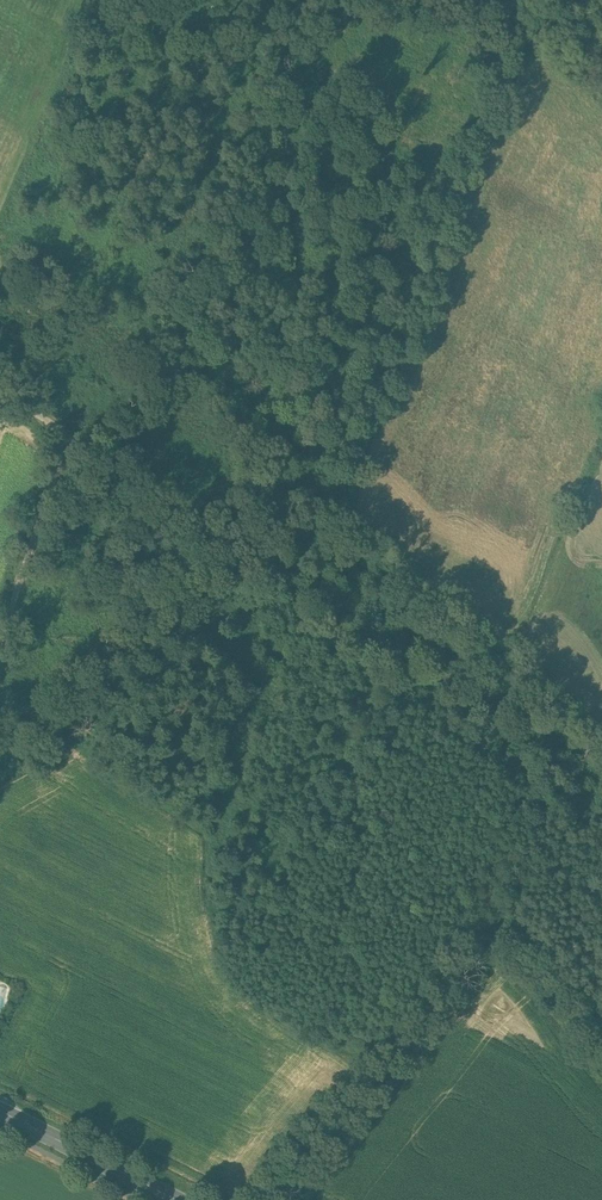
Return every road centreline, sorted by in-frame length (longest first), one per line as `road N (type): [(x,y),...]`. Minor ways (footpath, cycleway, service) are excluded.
road 1 (primary): [(0,1109),(177,1199)]

